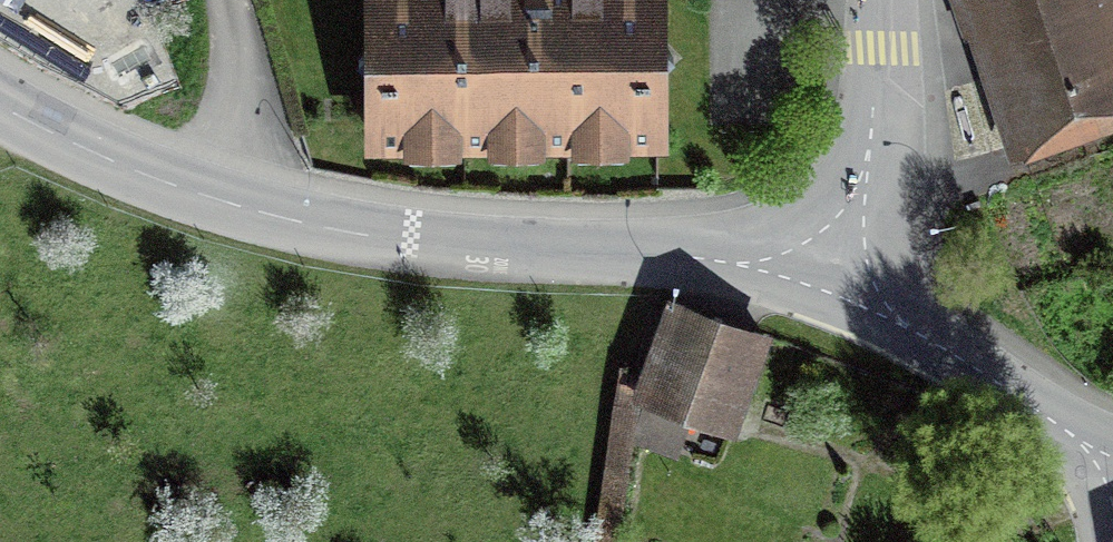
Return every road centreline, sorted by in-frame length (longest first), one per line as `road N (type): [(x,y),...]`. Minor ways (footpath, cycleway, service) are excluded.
road 1 (residential): [(232,205),(416,241),(643,251),(828,271)]
road 2 (residential): [(828,271),(995,374),(1112,464)]
road 3 (residential): [(828,271),(869,172),(882,0)]
road 4 (residential): [(0,101),(107,156),(232,205)]
road 5 (residential): [(232,205),(234,52),(226,0)]

